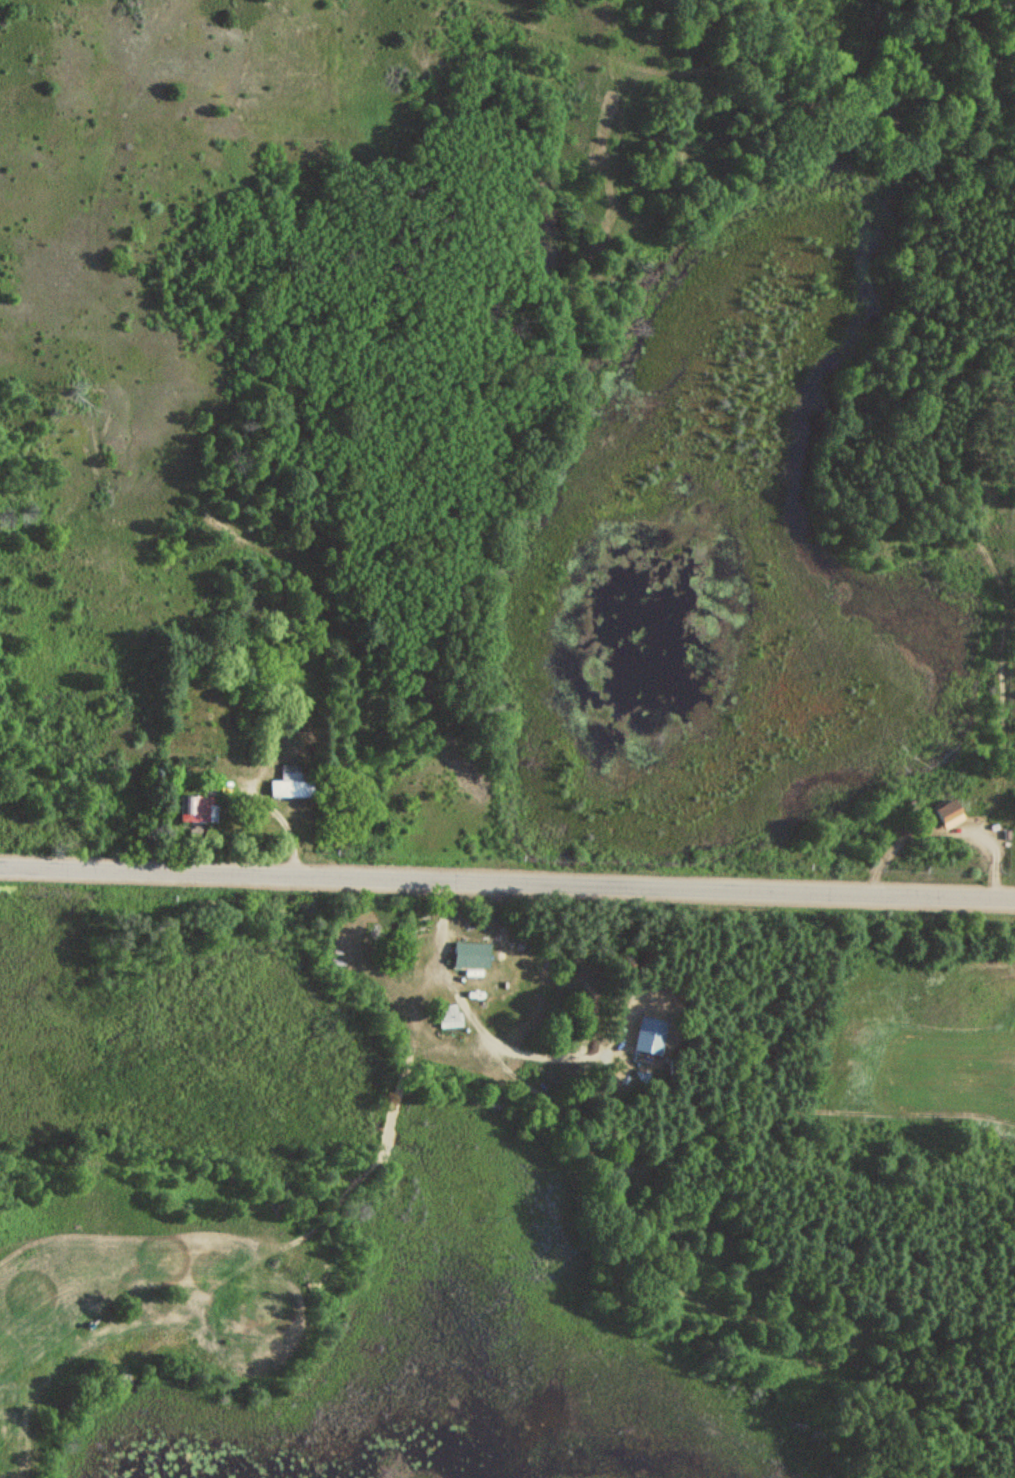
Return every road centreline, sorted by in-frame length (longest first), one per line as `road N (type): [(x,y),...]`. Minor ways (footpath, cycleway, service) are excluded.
road 1 (tertiary): [(1014,899),(0,869)]

